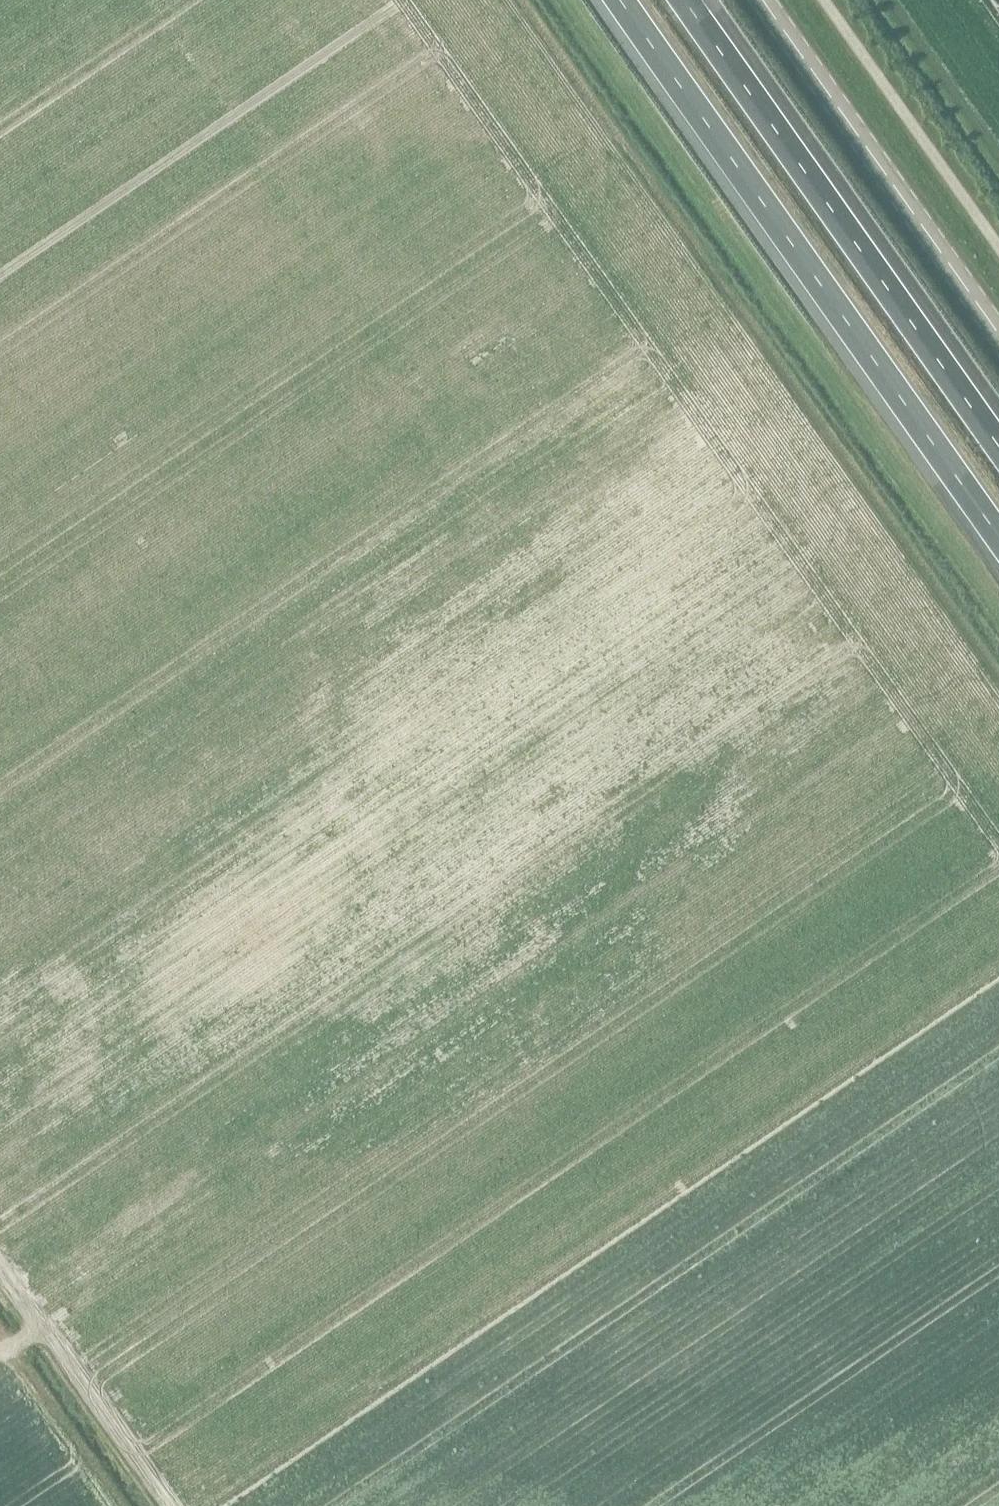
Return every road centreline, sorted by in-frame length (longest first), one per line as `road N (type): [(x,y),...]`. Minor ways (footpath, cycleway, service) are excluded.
road 1 (motorway): [(620,0),(998,536)]
road 2 (motorway): [(998,447),(685,0)]
road 3 (tertiary): [(998,333),(765,0)]

